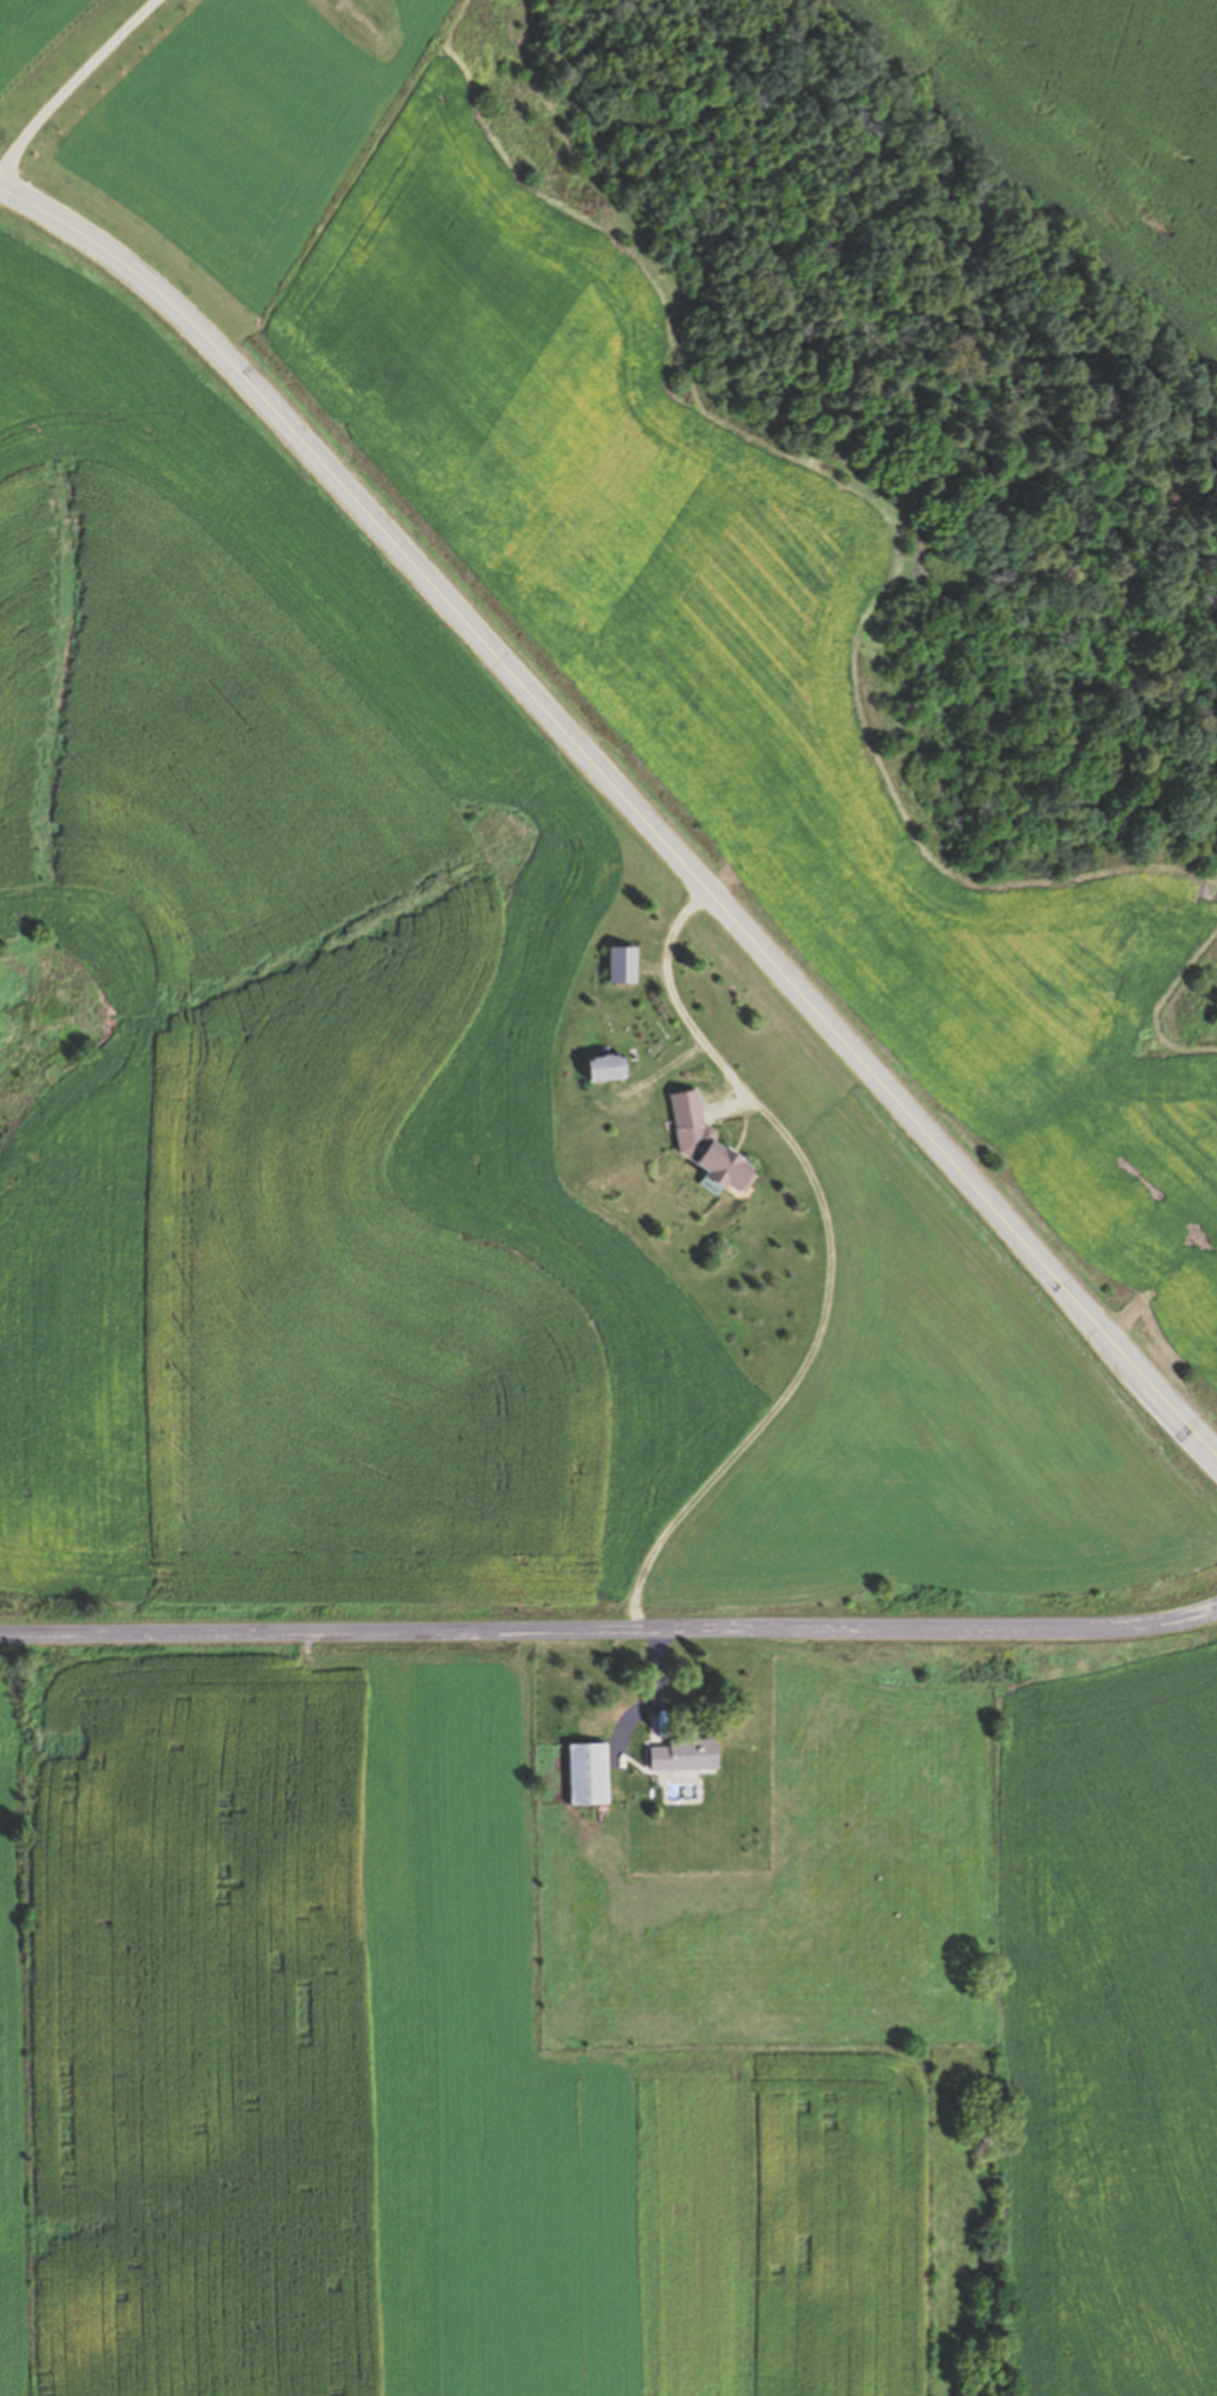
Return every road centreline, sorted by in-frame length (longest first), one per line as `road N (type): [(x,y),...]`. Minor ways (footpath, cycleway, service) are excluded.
road 1 (primary): [(1216,1457),(180,317),(101,253),(0,196)]
road 2 (residential): [(1216,1596),(1173,1614),(1116,1620),(0,1625)]

